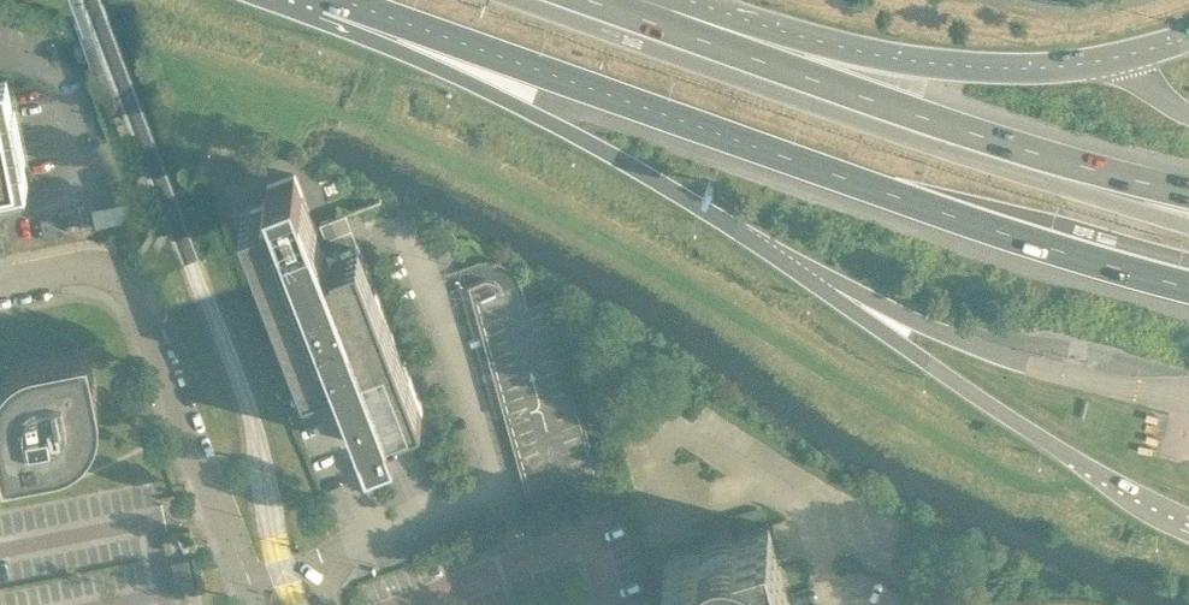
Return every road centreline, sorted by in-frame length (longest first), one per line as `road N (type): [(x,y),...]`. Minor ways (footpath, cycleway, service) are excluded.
road 1 (trunk): [(337,0),(680,193),(1048,441),(1188,524)]
road 2 (trunk): [(346,0),(1015,241),(1188,287)]
road 3 (trunk): [(1188,190),(937,124),(609,0)]
road 4 (trunk): [(1188,35),(1129,57),(1076,63),(937,61),(844,45),(689,0)]
road 5 (unclassified): [(0,284),(56,272),(119,280),(140,307),(254,597)]

